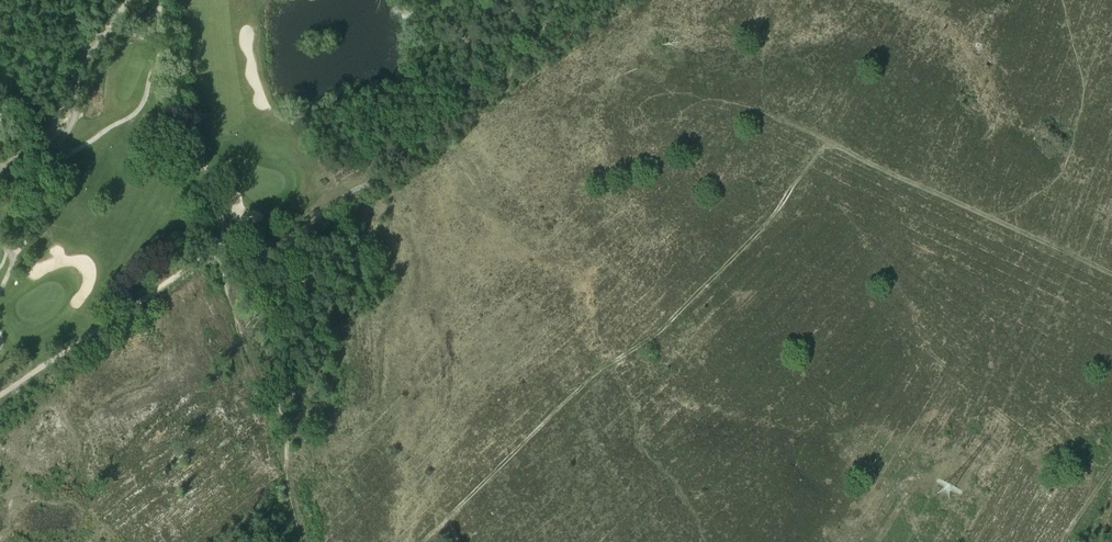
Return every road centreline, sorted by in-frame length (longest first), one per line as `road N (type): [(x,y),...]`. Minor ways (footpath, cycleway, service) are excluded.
road 1 (track): [(215,248),(245,350),(284,425),(301,541)]

